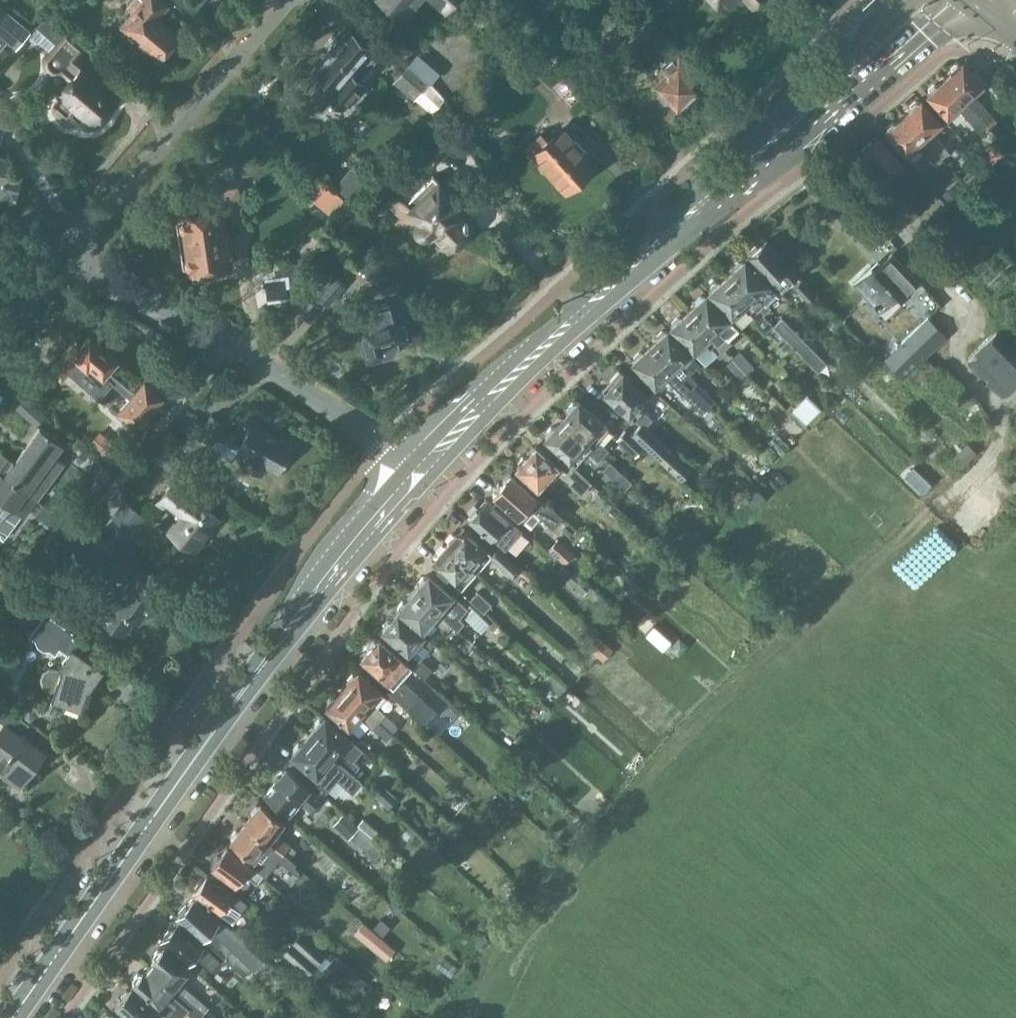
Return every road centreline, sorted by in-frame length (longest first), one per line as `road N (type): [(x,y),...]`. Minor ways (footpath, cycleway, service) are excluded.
road 1 (primary): [(15,1017),(314,598),(417,472)]
road 2 (primary): [(462,427),(566,348),(969,0)]
road 3 (track): [(490,1017),(655,794),(919,525)]
road 4 (primary): [(912,0),(544,335),(462,427)]
road 5 (residential): [(417,472),(215,336),(42,265)]
road 6 (residential): [(42,265),(90,224),(287,0)]

